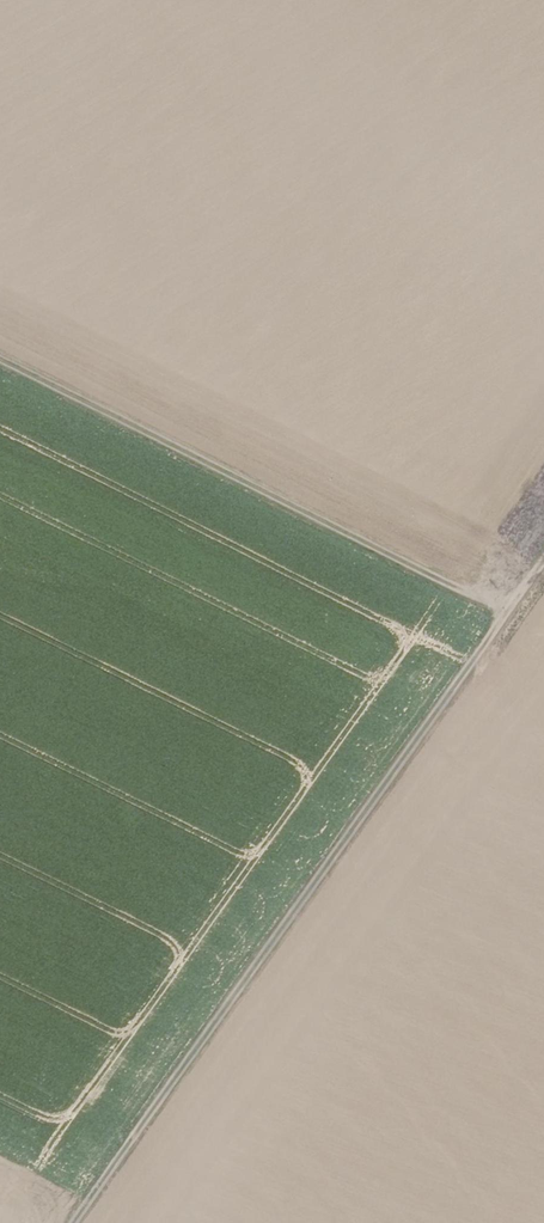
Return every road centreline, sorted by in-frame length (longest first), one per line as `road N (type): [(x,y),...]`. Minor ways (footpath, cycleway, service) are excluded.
road 1 (track): [(73,1222),(543,557)]
road 2 (track): [(505,610),(0,359)]

